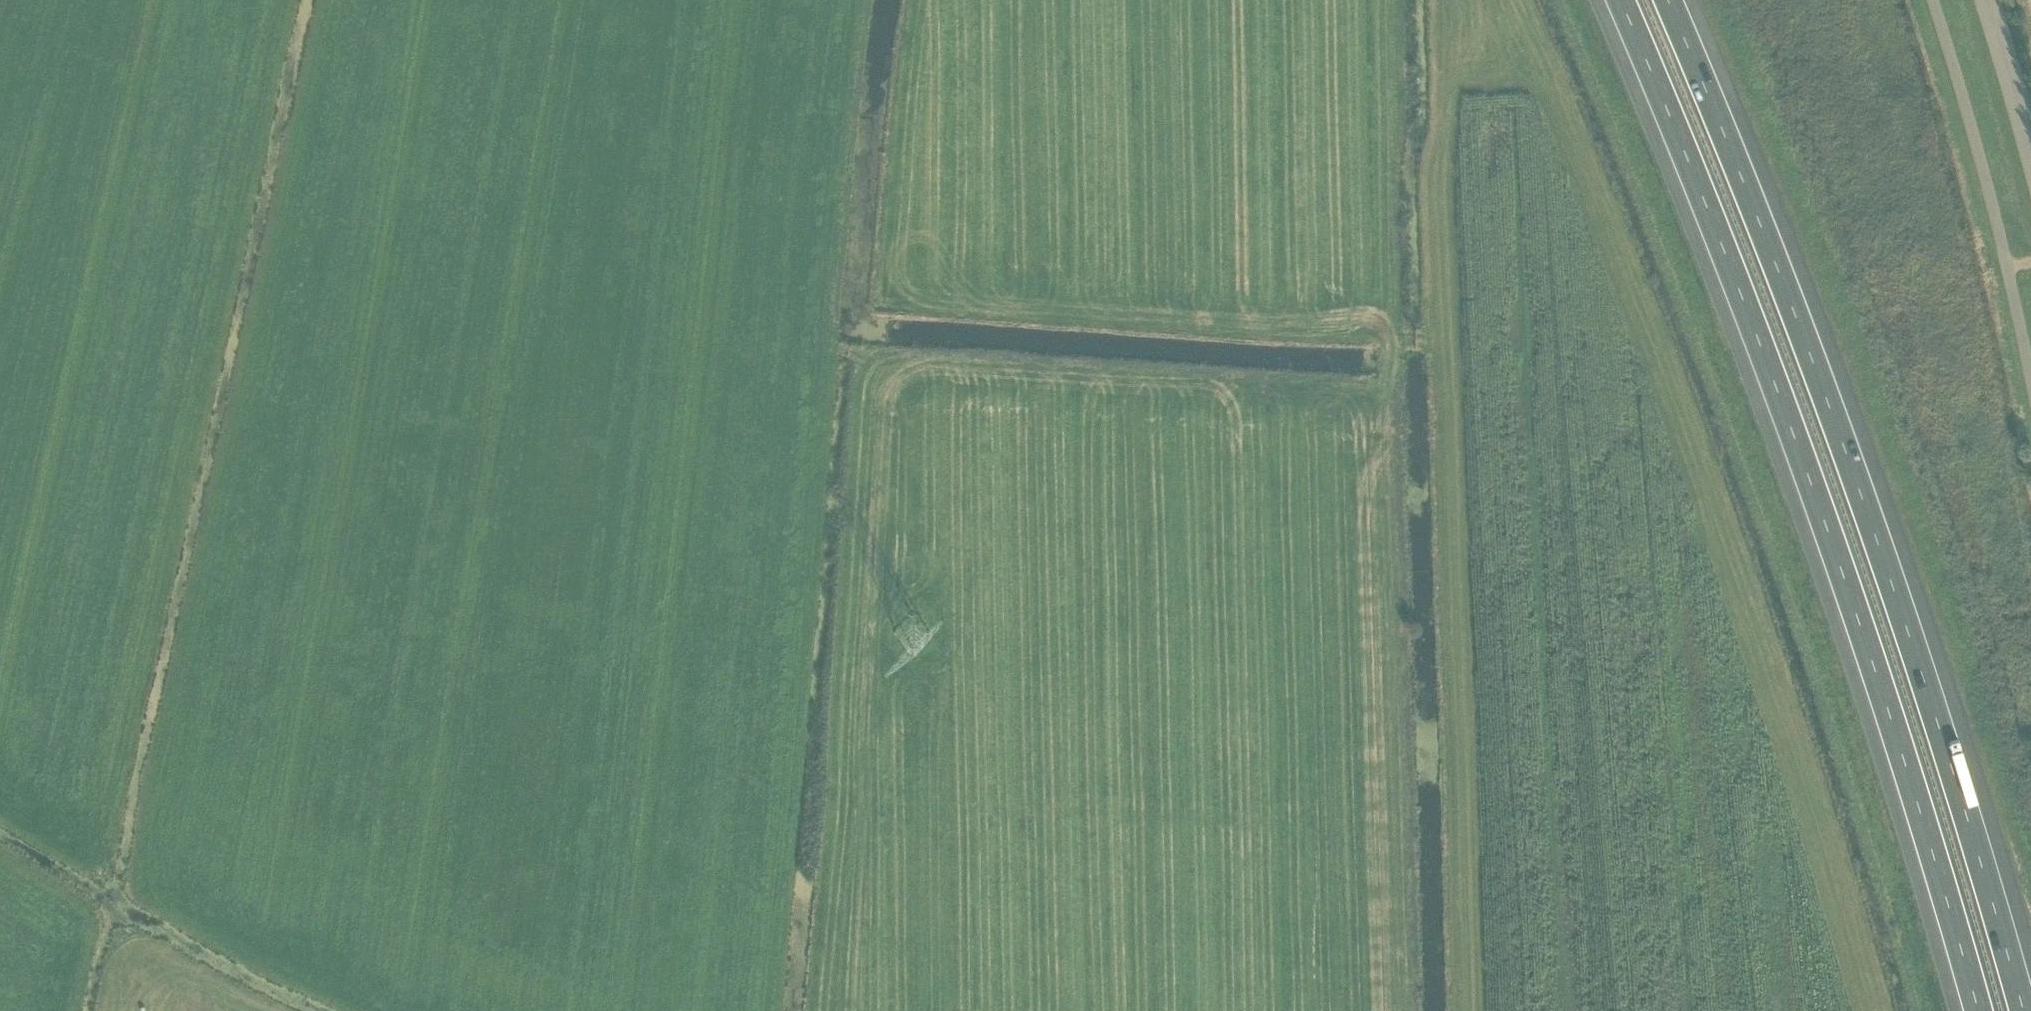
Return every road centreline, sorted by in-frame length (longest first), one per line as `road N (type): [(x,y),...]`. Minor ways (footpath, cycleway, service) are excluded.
road 1 (motorway): [(1618,0),(1856,620),(1974,1010)]
road 2 (motorway): [(2030,986),(1914,603),(1832,372),(1683,0)]
road 3 (tertiary): [(2030,149),(1987,0)]

